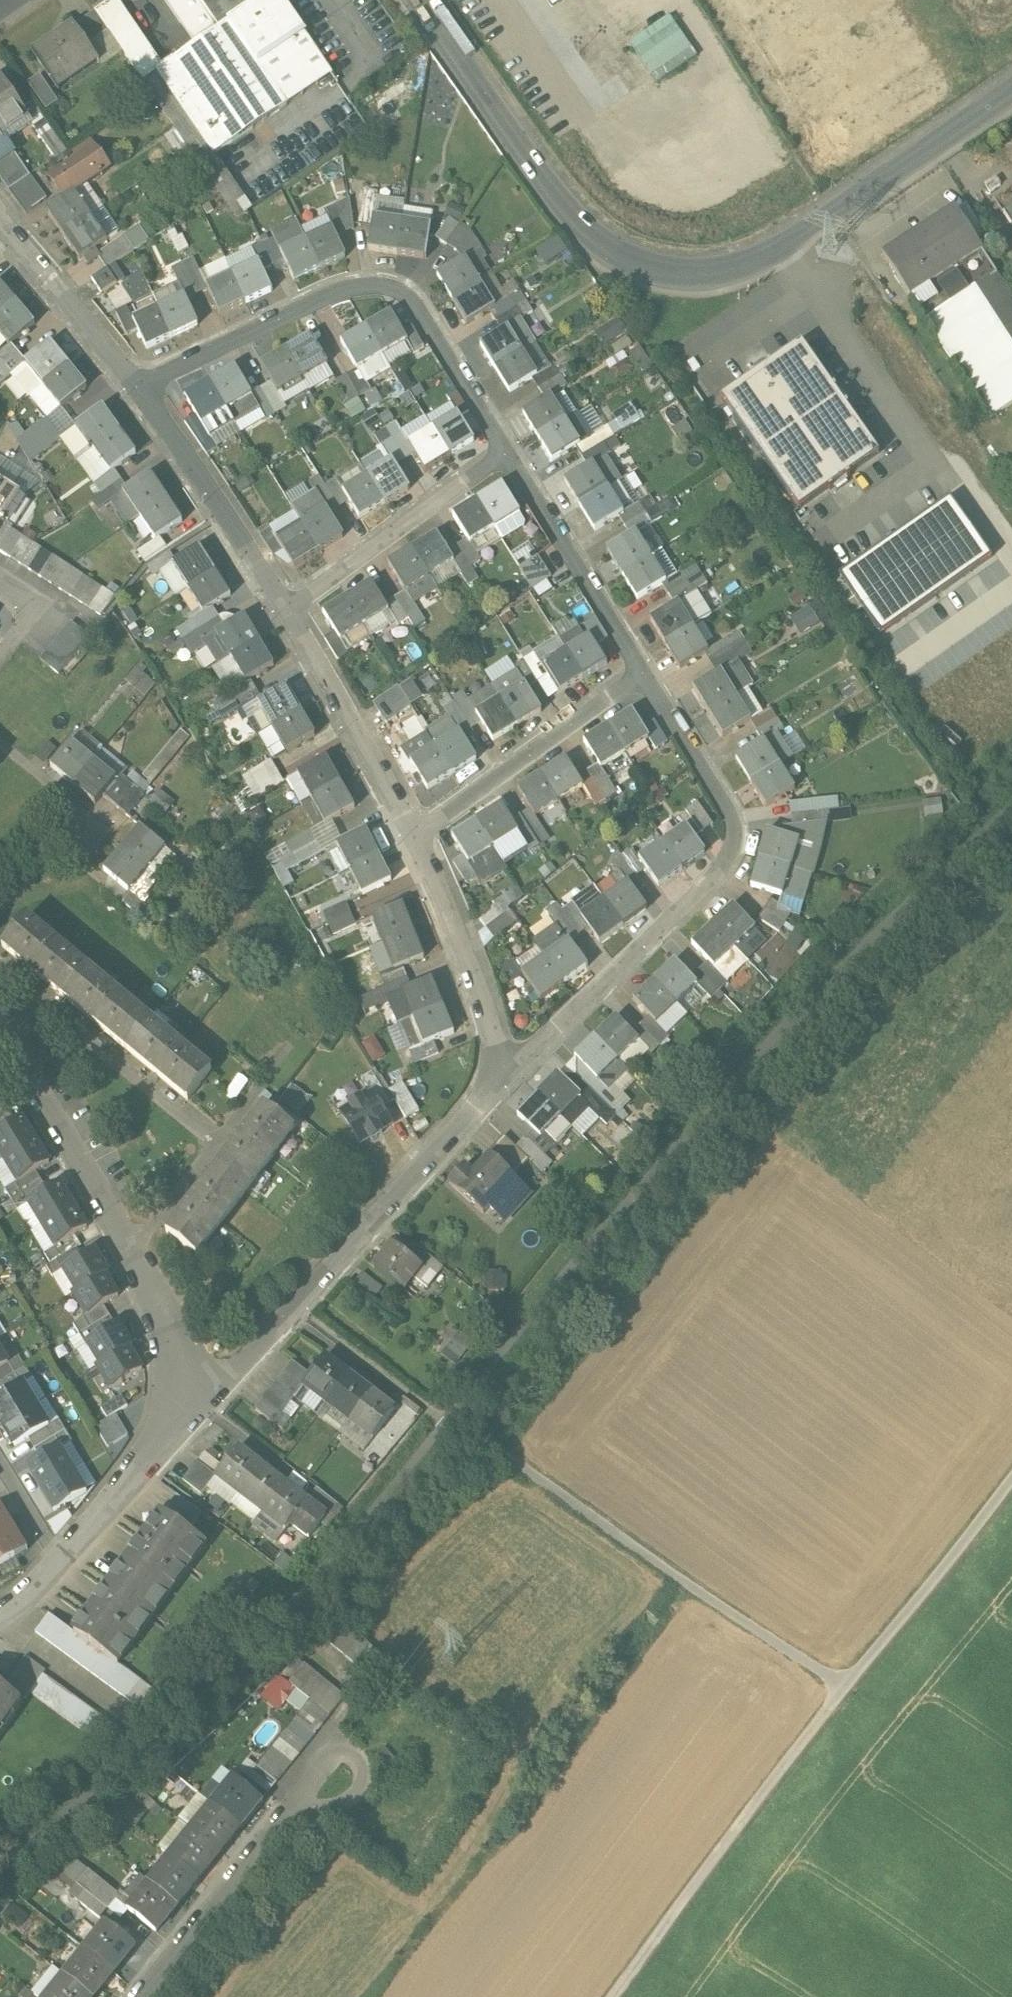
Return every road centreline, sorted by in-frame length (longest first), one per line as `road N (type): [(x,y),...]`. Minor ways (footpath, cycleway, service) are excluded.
road 1 (unclassified): [(426,0),(558,206),(595,244),(646,272),(707,274),(784,247),(1011,90)]
road 2 (residential): [(497,1080),(717,875),(731,841),(731,819),(646,672)]
road 3 (residential): [(509,453),(415,297),(382,281),(341,290),(133,391)]
road 4 (track): [(843,1697),(449,1421)]
road 5 (residential): [(196,1408),(497,1080)]
road 6 (residential): [(196,1408),(119,1225),(37,1095),(0,1053)]
road 7 (track): [(614,1996),(843,1697)]
road 8 (residential): [(138,1996),(328,1754)]
road 9 (residential): [(0,1619),(21,1607),(196,1408)]
road 10 (residential): [(414,835),(646,672)]
road 11 (residential): [(284,612),(509,453)]
road 12 (track): [(843,1697),(1011,1484)]
road 13 (residential): [(133,391),(284,612)]
road 14 (residential): [(414,835),(468,962),(497,1080)]
road 15 (residential): [(646,672),(509,453)]
road 16 (residential): [(284,612),(414,835)]
road 17 (residential): [(133,391),(0,233)]

